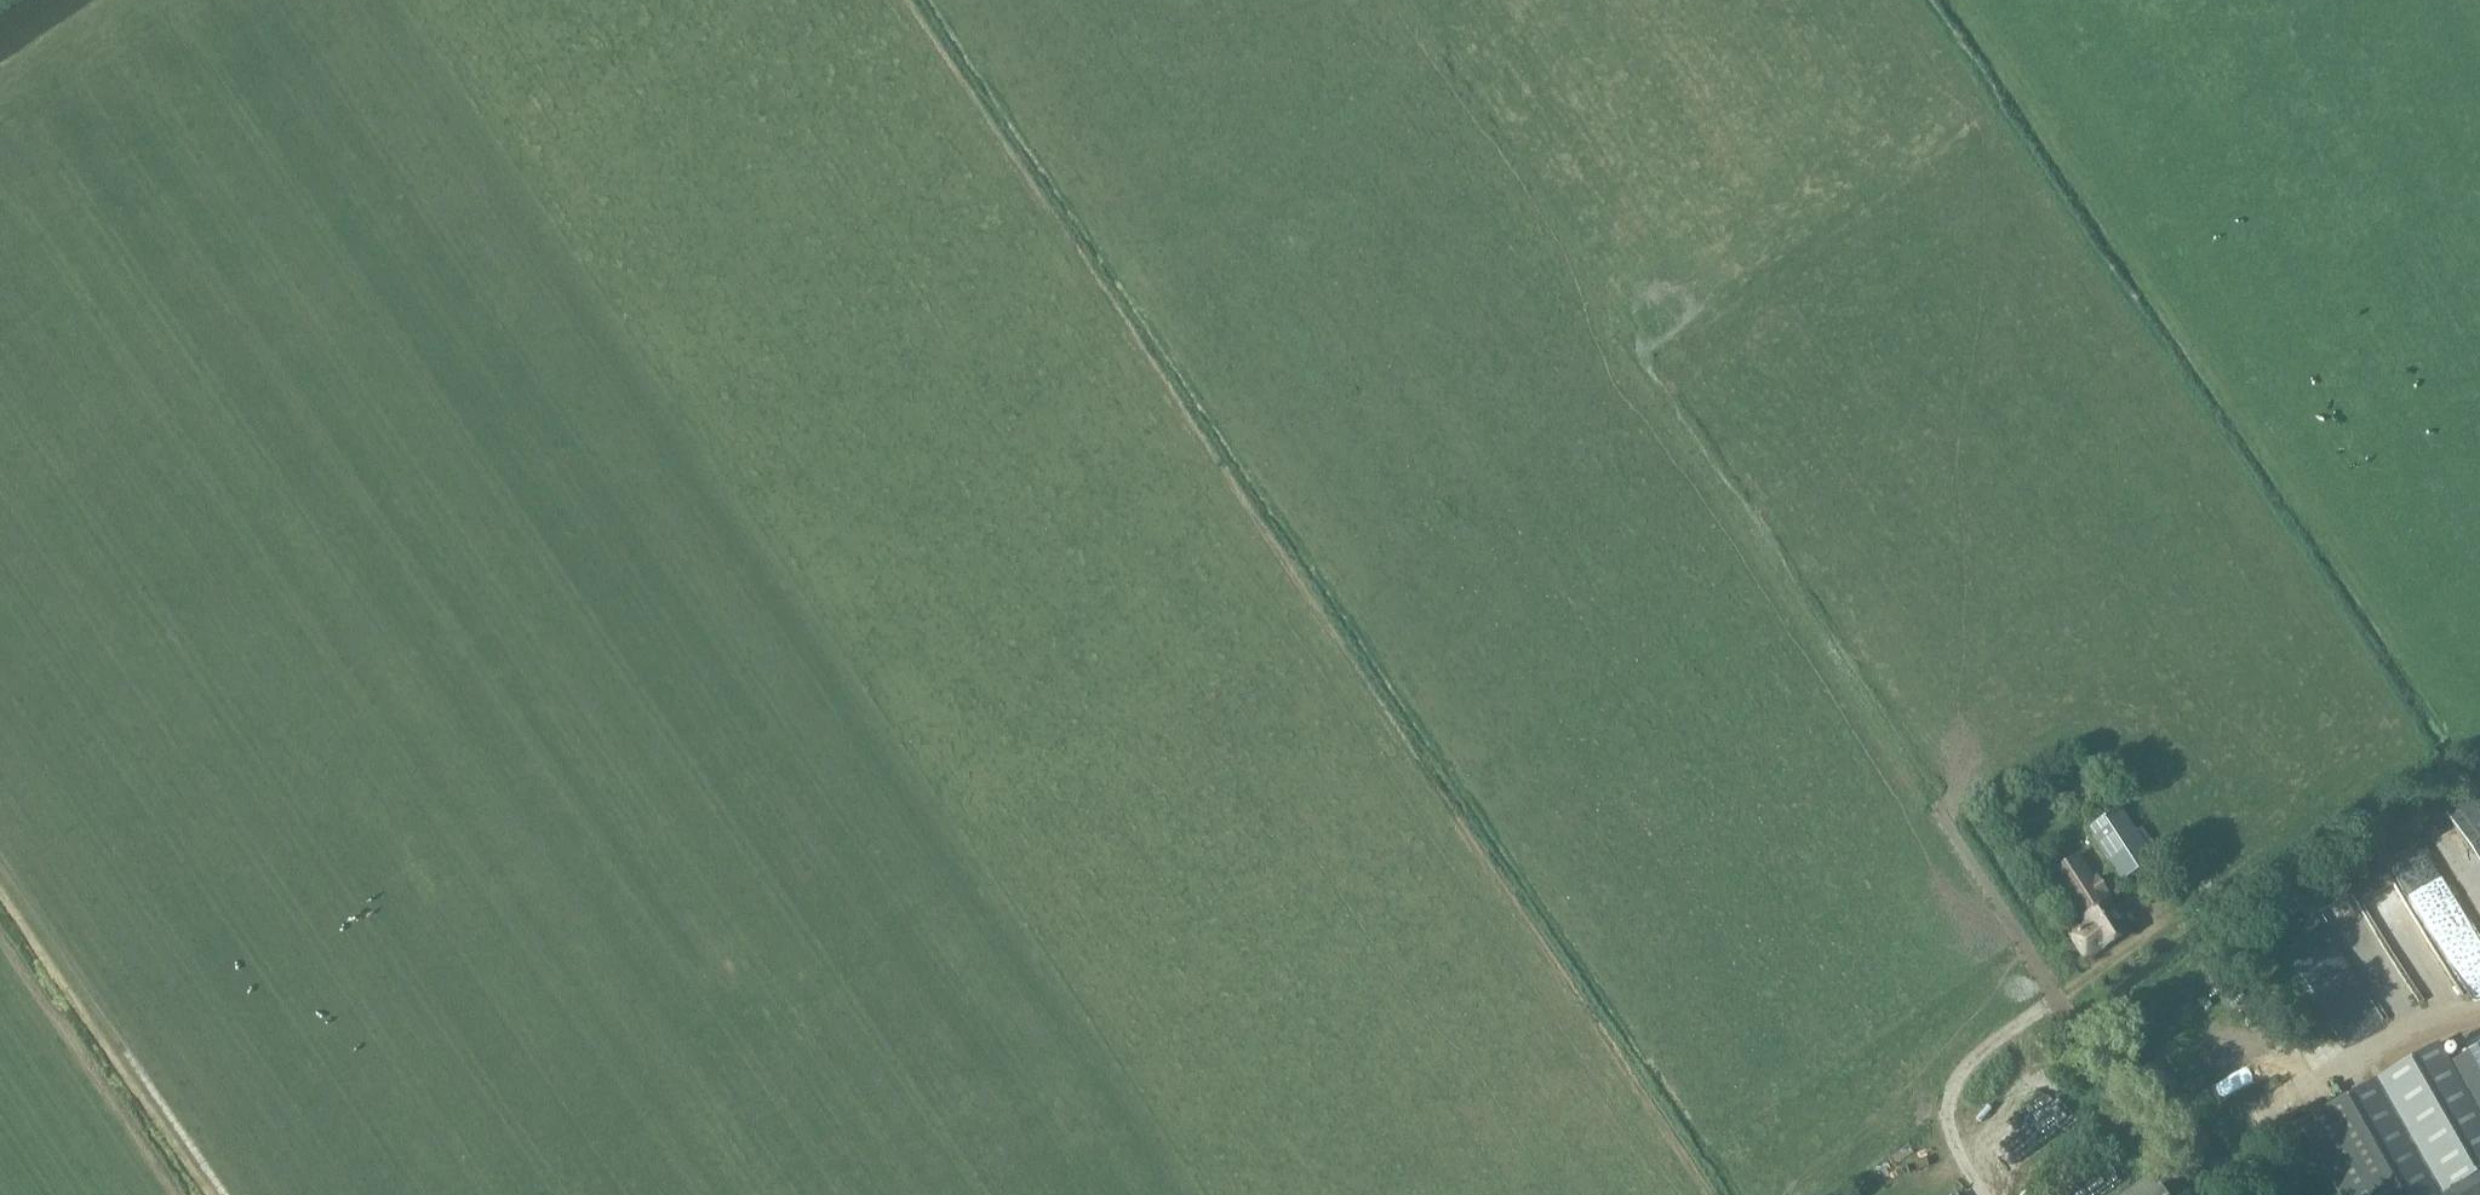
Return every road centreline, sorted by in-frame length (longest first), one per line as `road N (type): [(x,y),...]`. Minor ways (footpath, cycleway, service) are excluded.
road 1 (track): [(2310,1095),(2449,1017),(2479,1017)]

